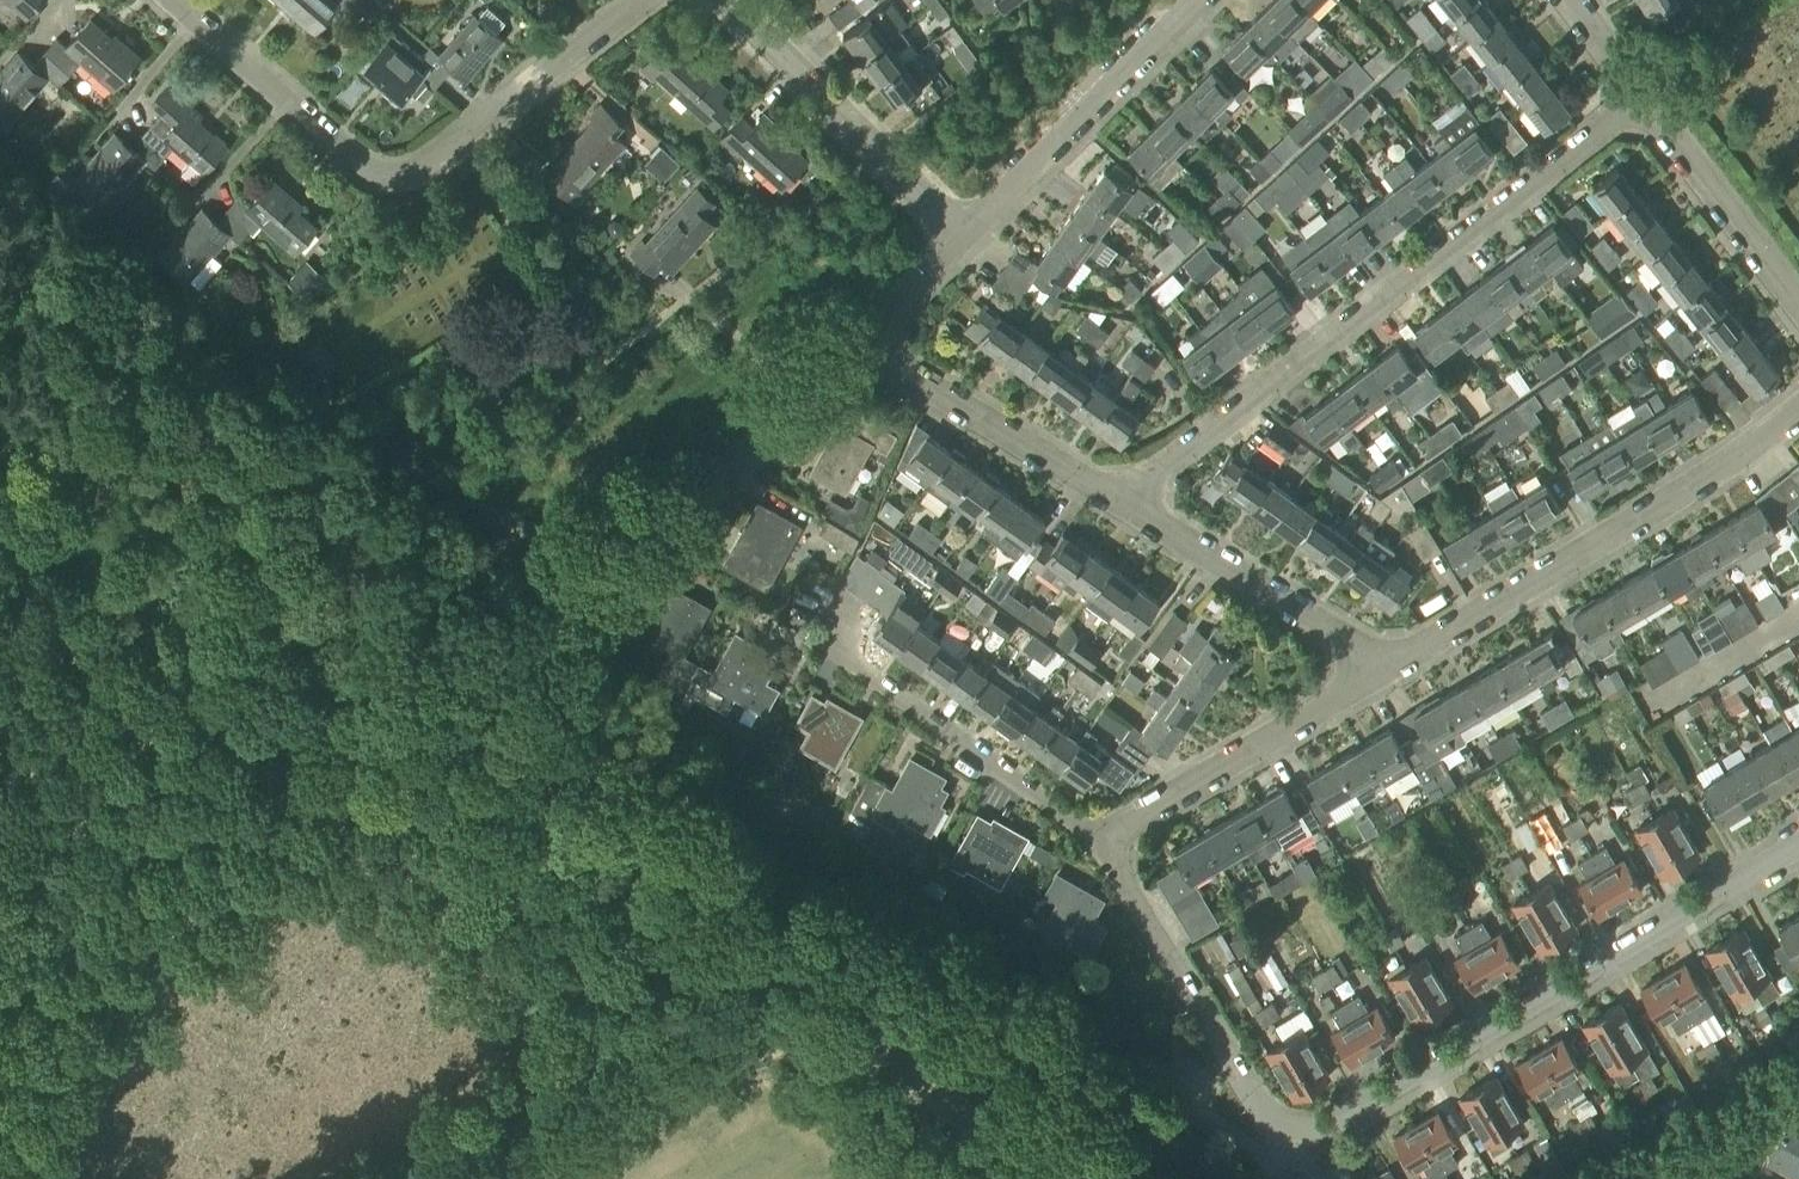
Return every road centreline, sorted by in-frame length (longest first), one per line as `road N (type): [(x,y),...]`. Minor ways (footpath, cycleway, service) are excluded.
road 1 (track): [(726,946),(0,417)]
road 2 (residential): [(338,414),(442,485),(605,574),(638,564),(868,337)]
road 3 (residential): [(1642,98),(1160,467),(1130,510)]
road 4 (residential): [(638,0),(425,165),(394,172),(349,158),(169,0)]
road 5 (residential): [(1296,1130),(1342,1120),(1798,845)]
road 6 (residential): [(1377,675),(1710,477),(1798,413)]
road 7 (track): [(881,1059),(785,1050),(716,1061),(629,1098),(482,1178)]
road 8 (track): [(1051,1178),(726,946)]
road 9 (residential): [(1096,845),(831,644),(826,614)]
road 10 (residential): [(1296,1130),(1263,1114),(1096,845)]
road 11 (residential): [(962,239),(1200,0)]
road 12 (residential): [(962,239),(731,0)]
road 13 (residential): [(1096,845),(1377,675)]
road 14 (track): [(28,437),(308,444),(338,414)]
road 15 (residential): [(1130,510),(890,362),(868,337)]
road 16 (residential): [(1377,675),(1347,641),(1130,510)]
road 17 (residential): [(1798,306),(1642,98)]
road 18 (track): [(308,444),(291,635)]
road 19 (residential): [(868,337),(962,239)]
road 20 (residential): [(1642,98),(1569,0)]

